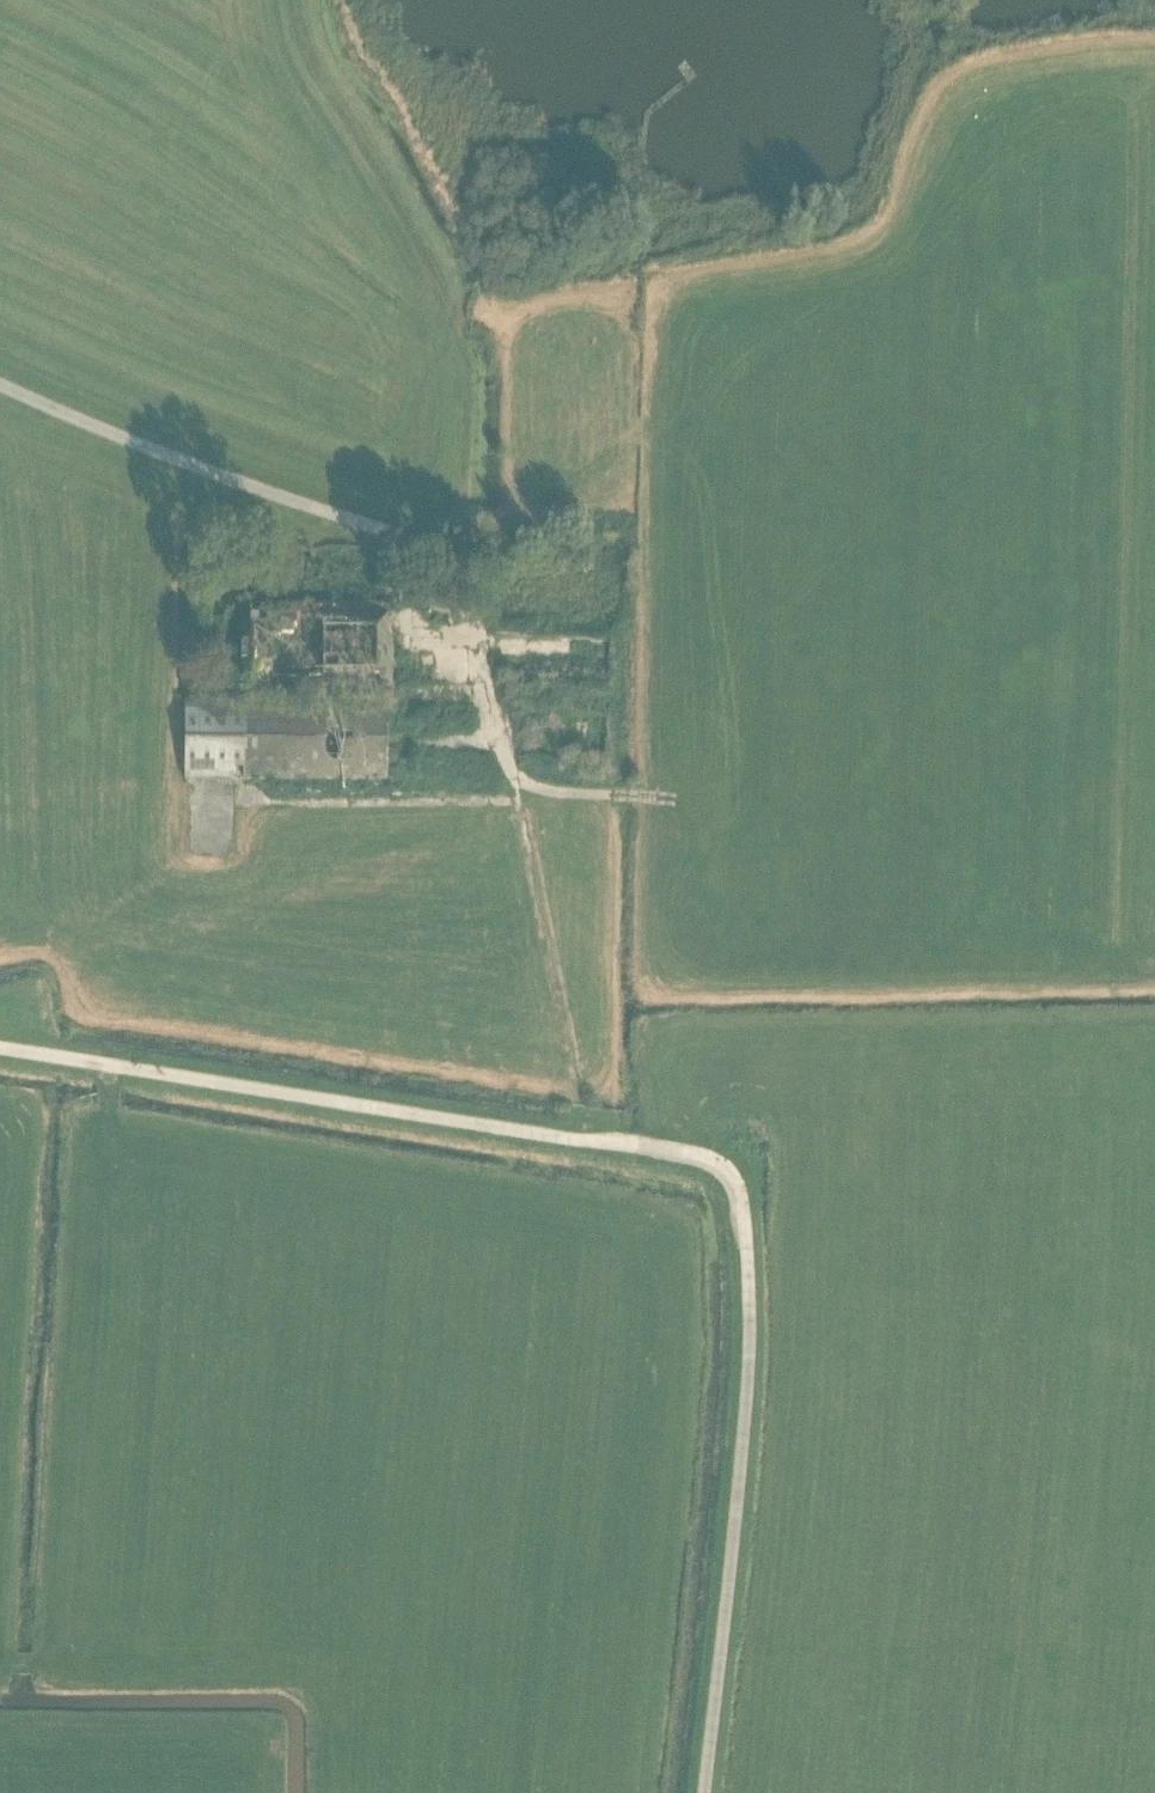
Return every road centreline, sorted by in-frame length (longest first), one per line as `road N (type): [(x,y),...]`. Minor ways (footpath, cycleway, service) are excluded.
road 1 (unclassified): [(632,1148),(0,1050)]

